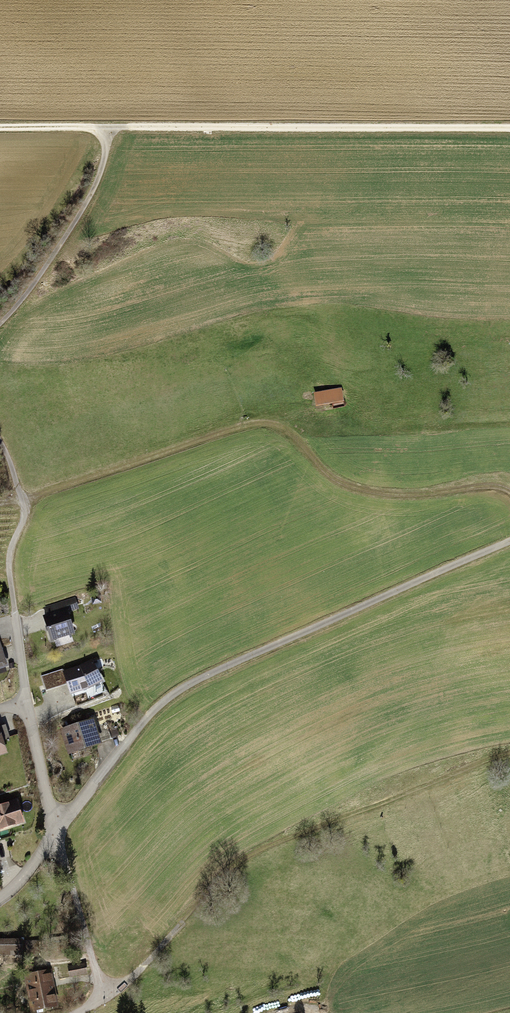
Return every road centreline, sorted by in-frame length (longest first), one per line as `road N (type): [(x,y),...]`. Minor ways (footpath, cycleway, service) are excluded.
road 1 (track): [(509,537),(198,680),(128,736),(55,833),(99,996)]
road 2 (track): [(509,494),(479,486),(407,498),(338,482),(280,422),(236,427),(21,498)]
road 3 (track): [(0,127),(509,128)]
road 4 (track): [(99,996),(131,975),(216,876),(254,852),(509,751)]
road 5 (residential): [(0,896),(55,833),(15,615)]

